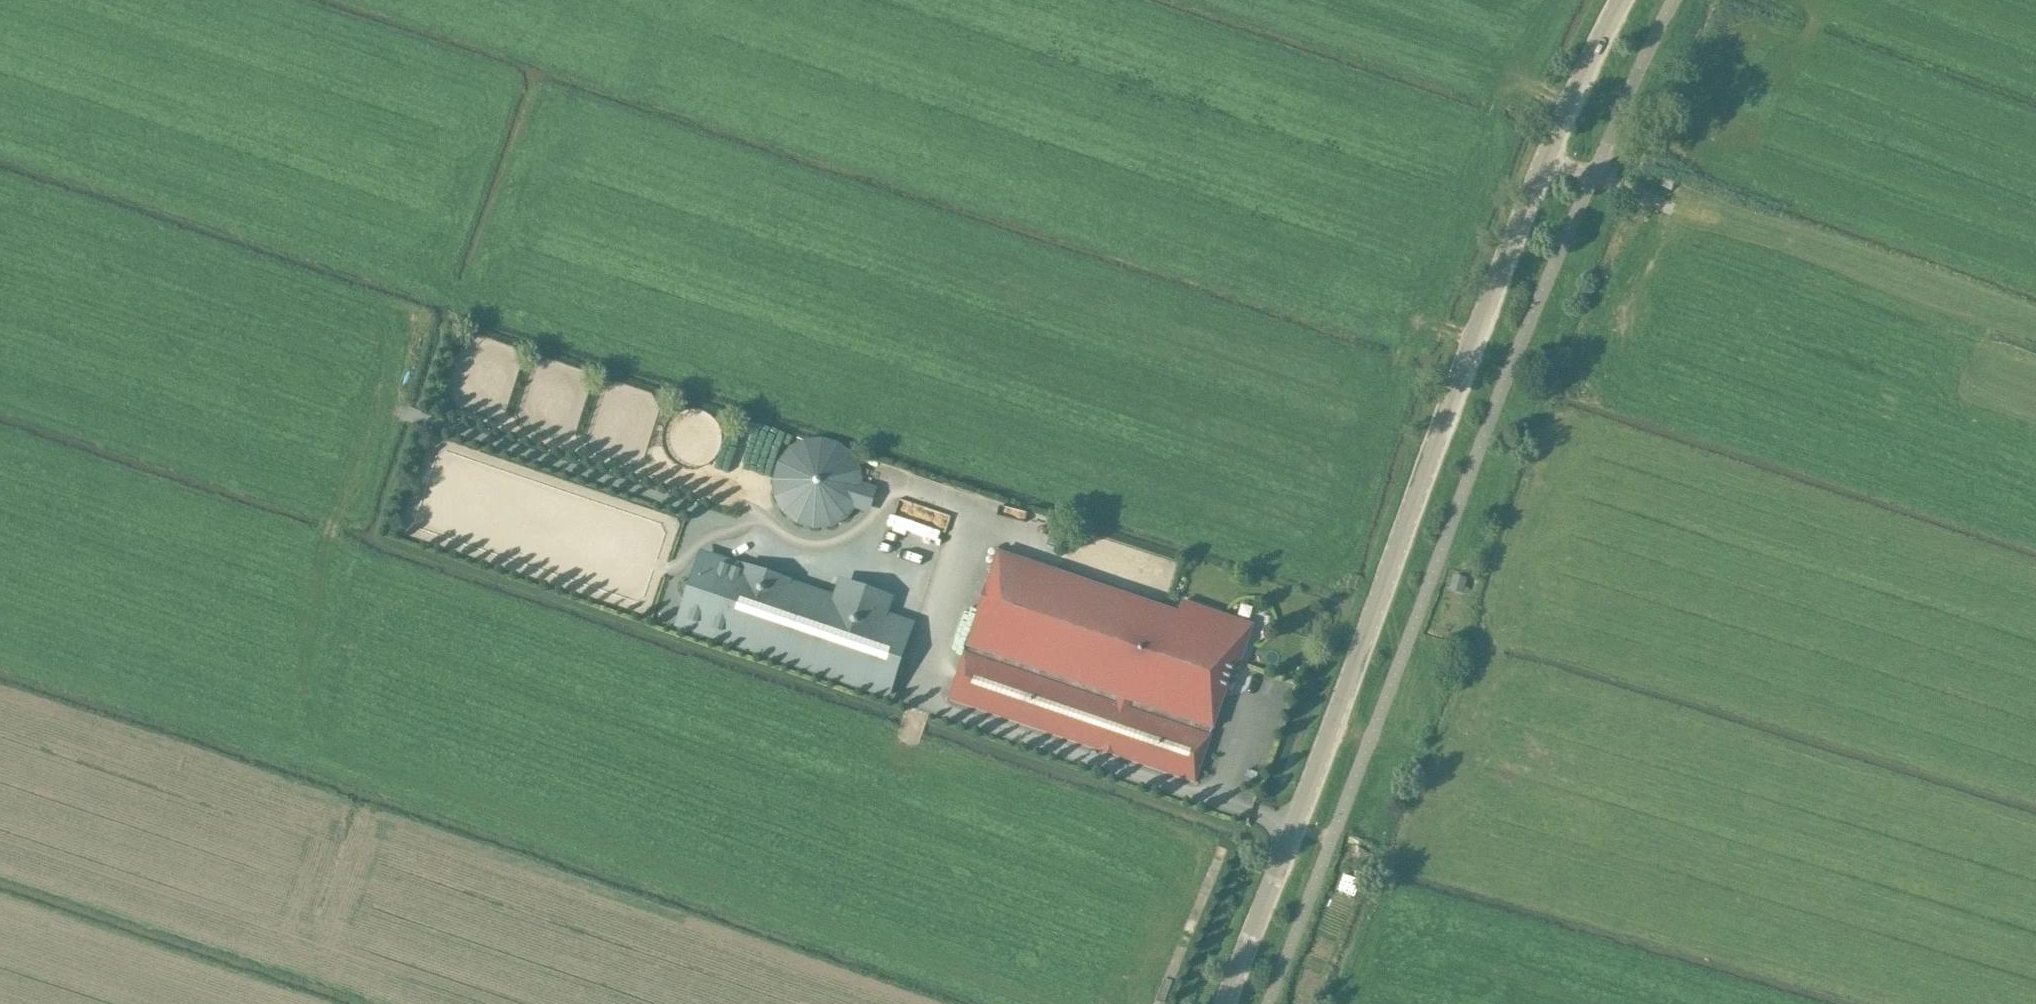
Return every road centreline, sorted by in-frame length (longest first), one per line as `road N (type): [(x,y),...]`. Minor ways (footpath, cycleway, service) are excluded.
road 1 (tertiary): [(1224,1003),(1548,154),(1620,0)]
road 2 (track): [(1157,1003),(1222,850)]
road 3 (track): [(1568,106),(1512,82),(1552,0)]

